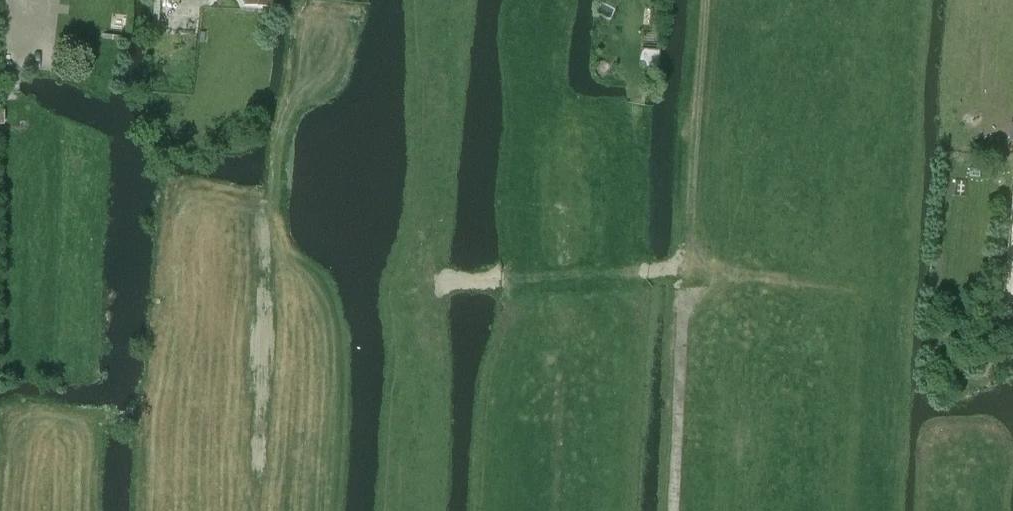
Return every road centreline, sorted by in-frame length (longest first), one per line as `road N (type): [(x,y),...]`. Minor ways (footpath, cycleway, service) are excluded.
road 1 (track): [(675,510),(705,0)]

